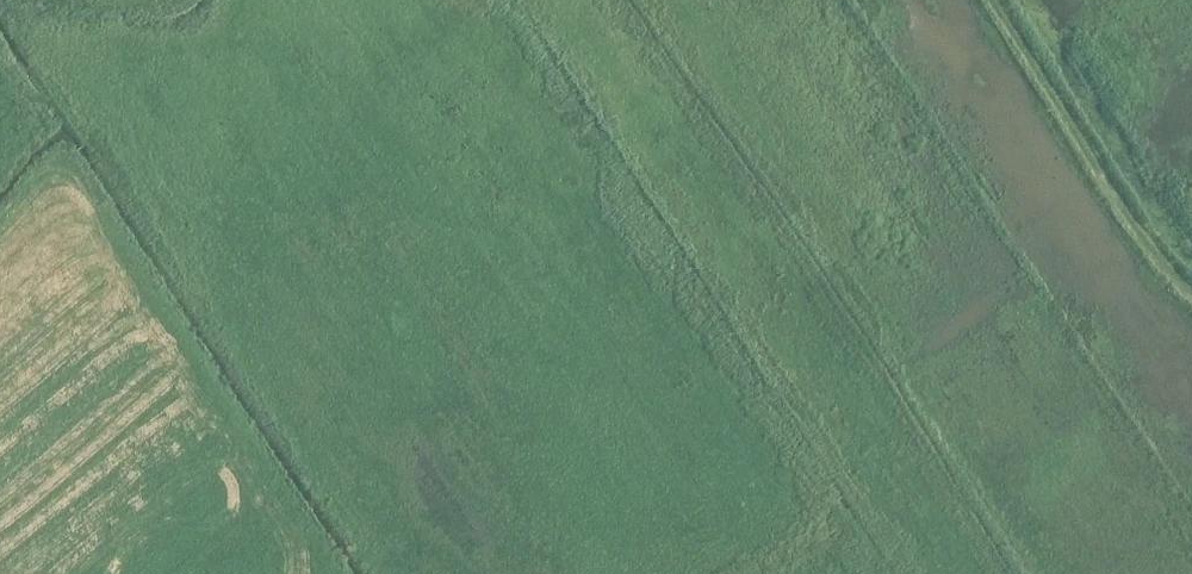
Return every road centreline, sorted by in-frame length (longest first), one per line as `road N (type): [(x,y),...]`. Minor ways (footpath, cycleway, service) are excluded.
road 1 (track): [(1191,296),(1132,224),(994,0)]

